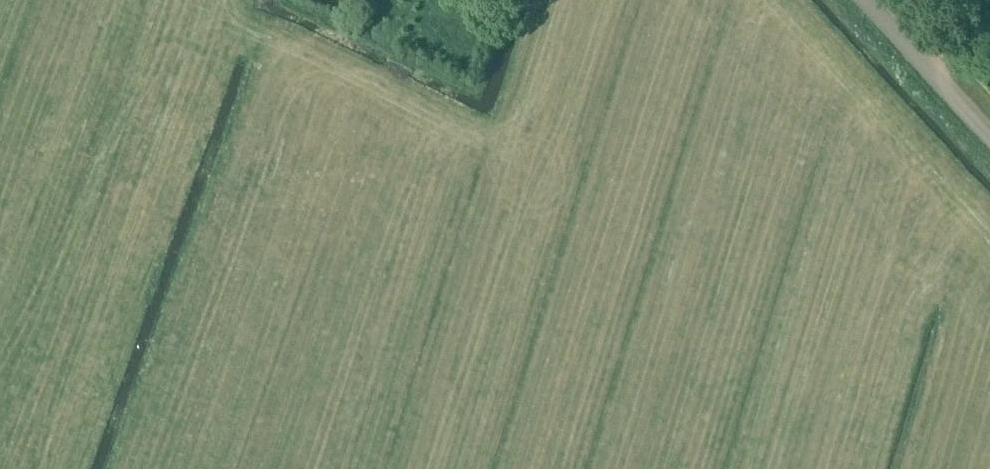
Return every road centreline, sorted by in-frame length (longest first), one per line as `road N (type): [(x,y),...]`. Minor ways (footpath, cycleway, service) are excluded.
road 1 (unclassified): [(989,136),(866,0)]

